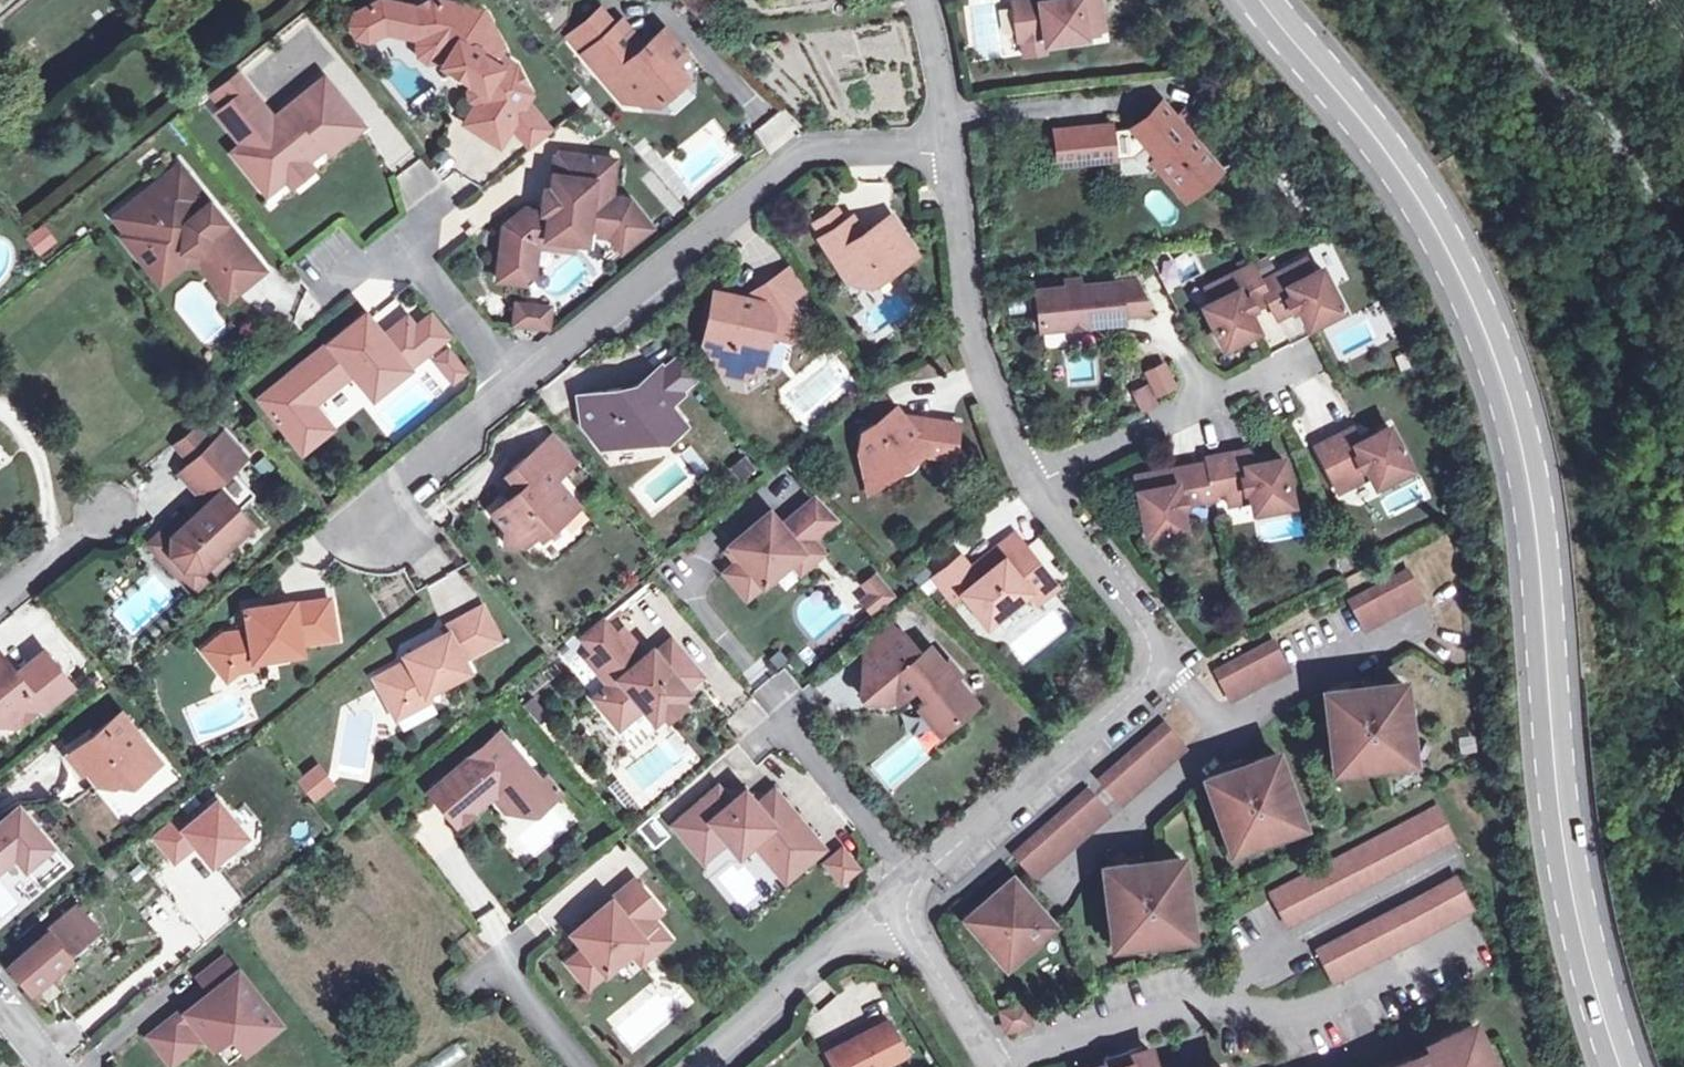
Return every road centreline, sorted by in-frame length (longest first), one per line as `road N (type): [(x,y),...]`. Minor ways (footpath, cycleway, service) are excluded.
road 1 (secondary): [(1263,0),(1426,214),(1486,337),(1536,536),(1572,883),(1624,1066)]
road 2 (residential): [(900,890),(1164,664),(1142,621),(1016,458),(969,321),(953,142)]
road 3 (residential): [(953,142),(811,143),(371,499),(377,521)]
road 4 (residential): [(692,1066),(900,890)]
road 5 (residential): [(999,1066),(900,890)]
road 6 (residential): [(0,603),(114,512)]
road 7 (residential): [(953,142),(925,0)]

